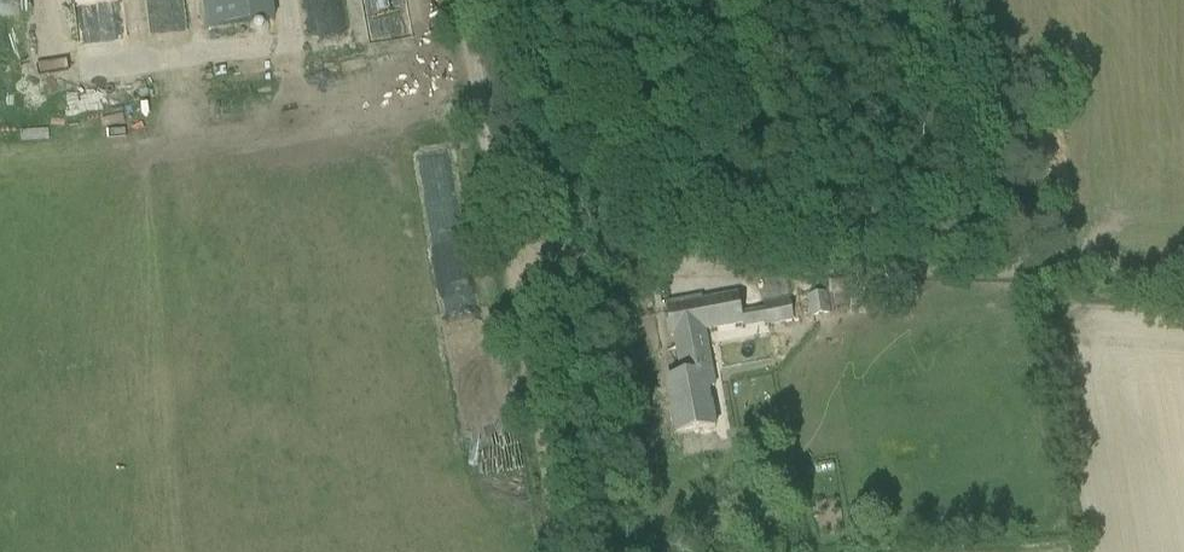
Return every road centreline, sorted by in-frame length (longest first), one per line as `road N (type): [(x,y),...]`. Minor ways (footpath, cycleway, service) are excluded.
road 1 (unclassified): [(457,0),(512,252),(812,272)]
road 2 (track): [(812,272),(1030,268),(1183,277)]
road 3 (track): [(512,252),(570,551)]

